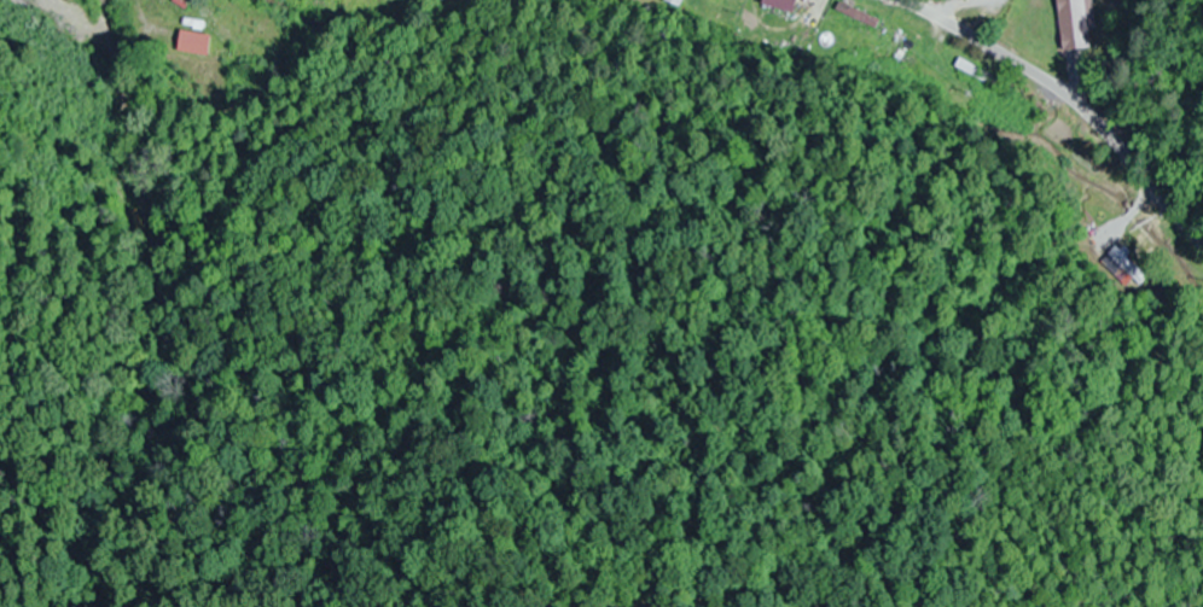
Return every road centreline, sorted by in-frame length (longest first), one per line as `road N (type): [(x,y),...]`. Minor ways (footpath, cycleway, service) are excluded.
road 1 (tertiary): [(1202,244),(1062,93),(896,0)]

